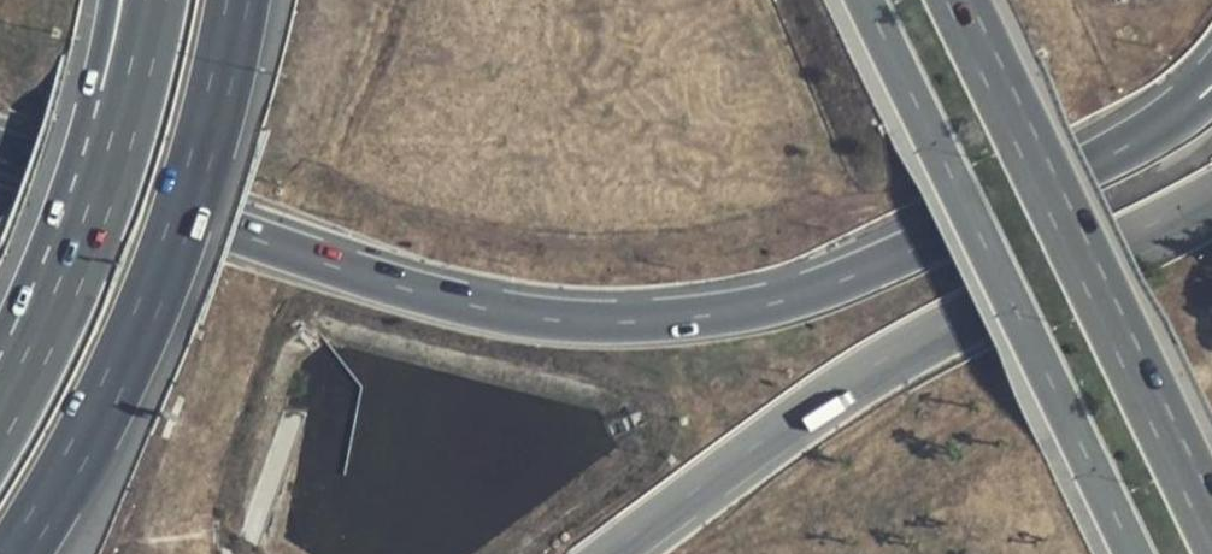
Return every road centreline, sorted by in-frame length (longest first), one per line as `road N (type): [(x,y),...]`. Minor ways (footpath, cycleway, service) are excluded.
road 1 (motorway): [(1211,86),(1161,128),(844,277),(779,301),(622,322),(469,306),(66,174)]
road 2 (motorway): [(609,553),(916,340),(1211,194)]
road 3 (primary): [(866,0),(1133,553)]
road 4 (motorway): [(14,553),(66,472),(150,302),(194,186),(236,0)]
road 5 (primary): [(1211,526),(956,0)]
road 6 (motorway): [(155,0),(131,107),(91,221),(12,391)]
road 7 (motorway): [(66,174),(12,391)]
road 8 (motorway): [(105,0),(66,174)]

